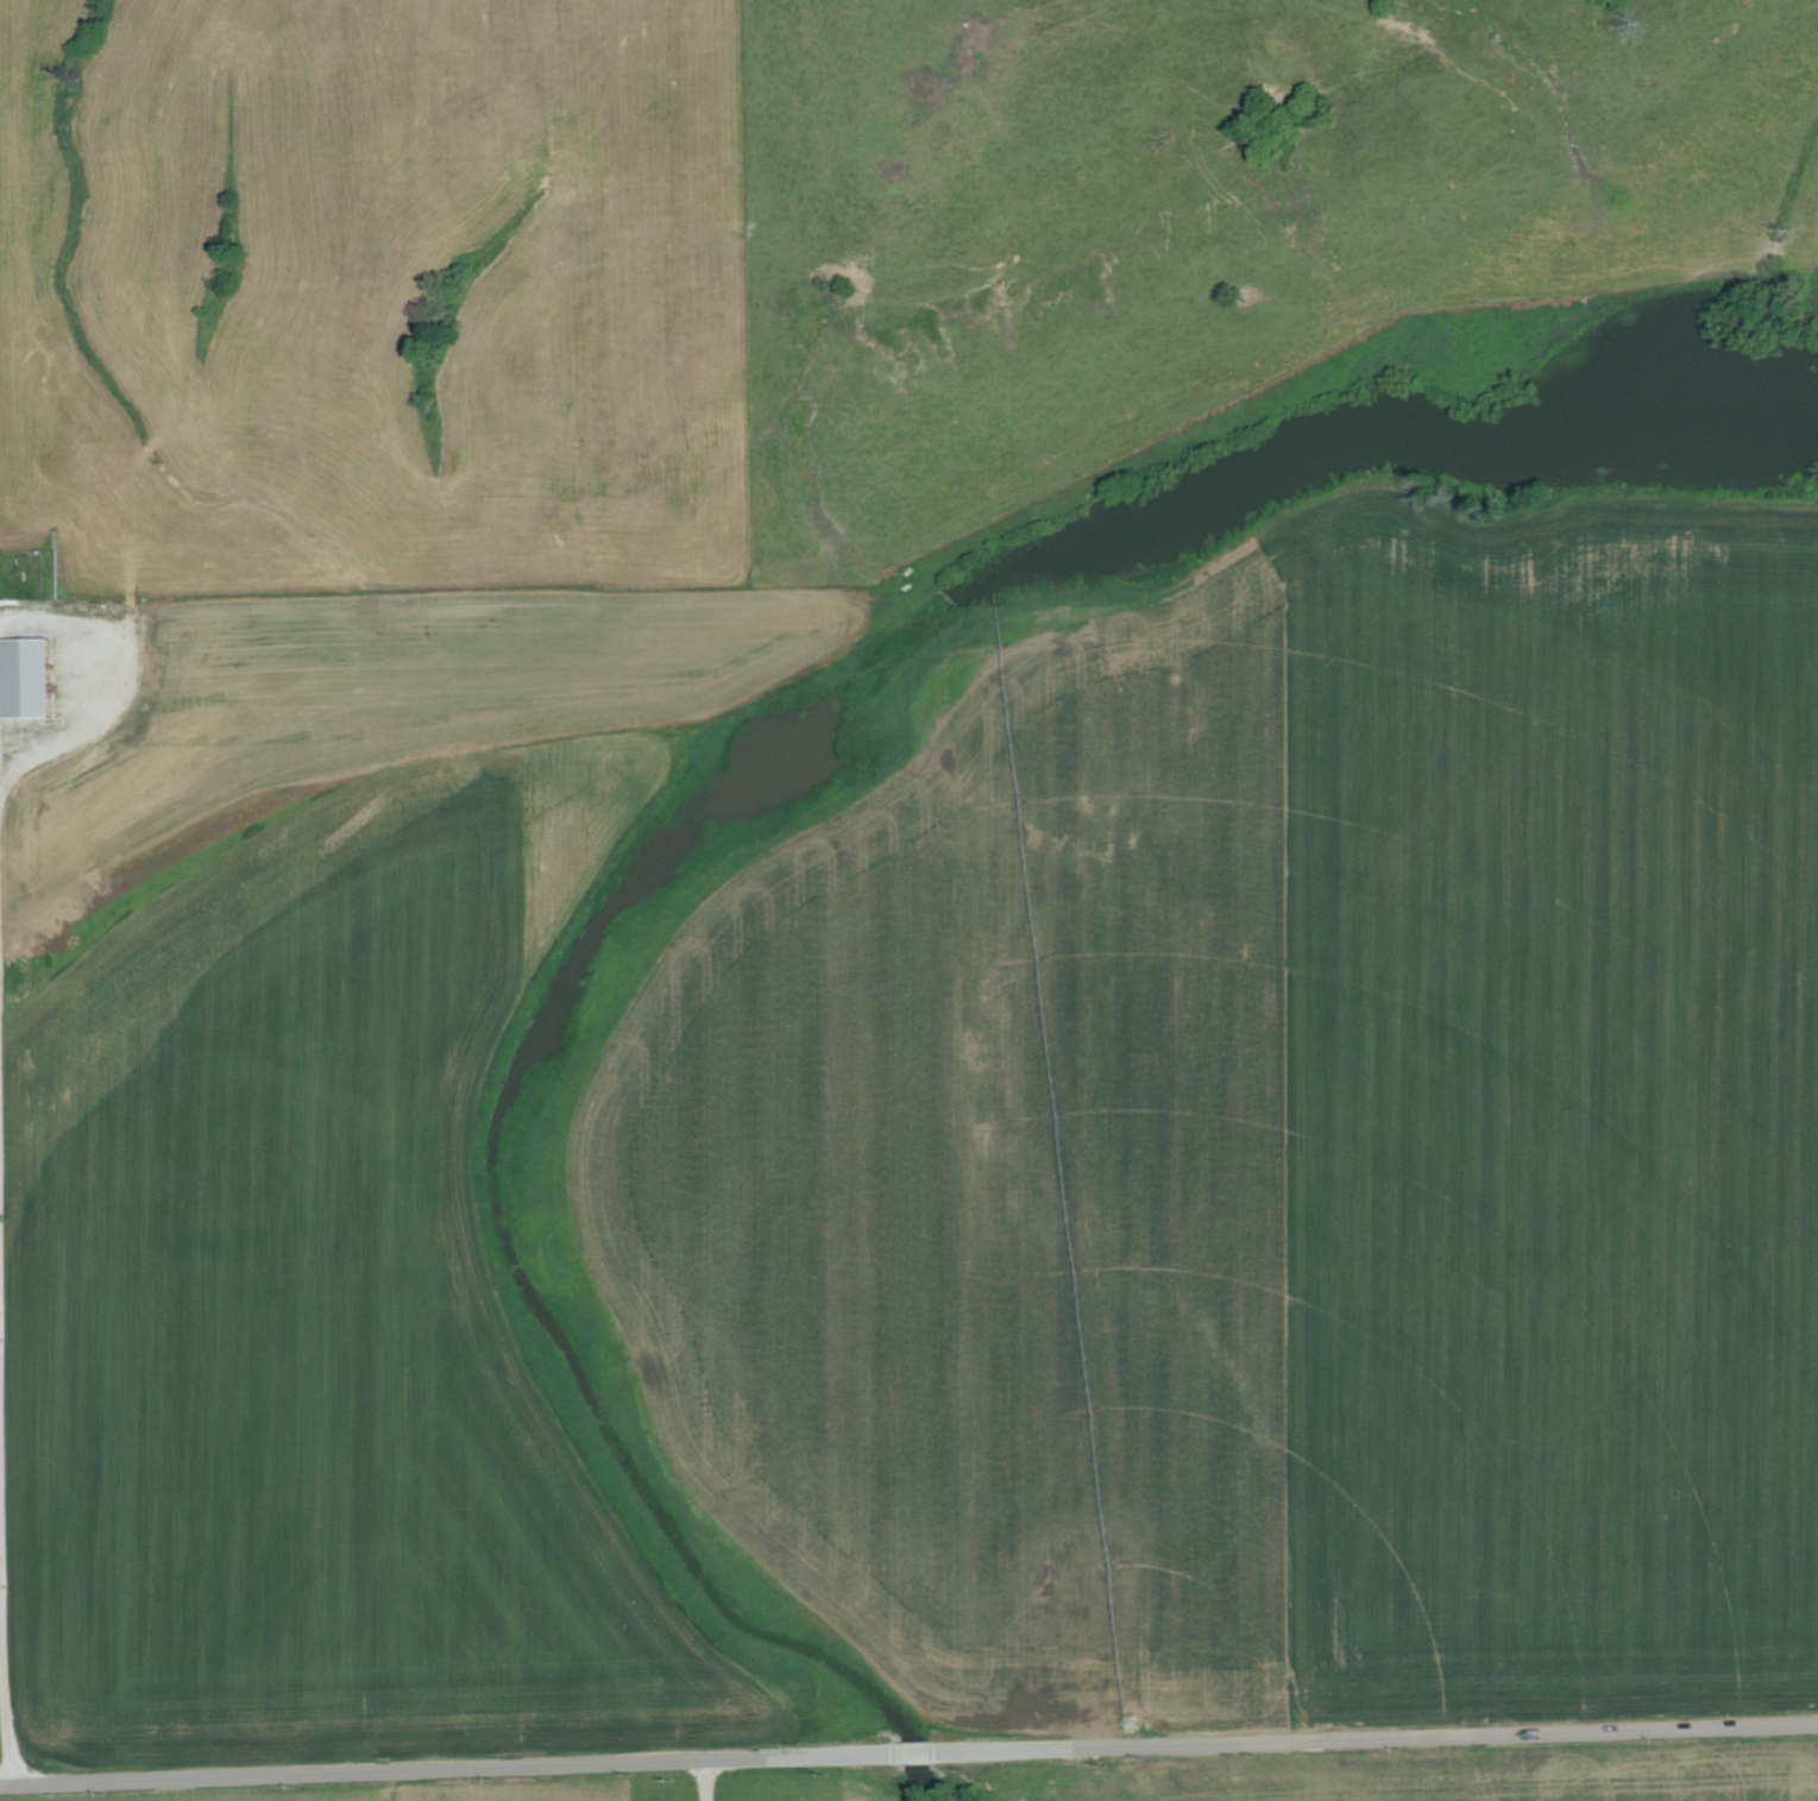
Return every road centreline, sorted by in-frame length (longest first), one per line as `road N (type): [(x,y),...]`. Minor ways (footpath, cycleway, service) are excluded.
road 1 (residential): [(0,1789),(1442,1745),(1817,1726)]

